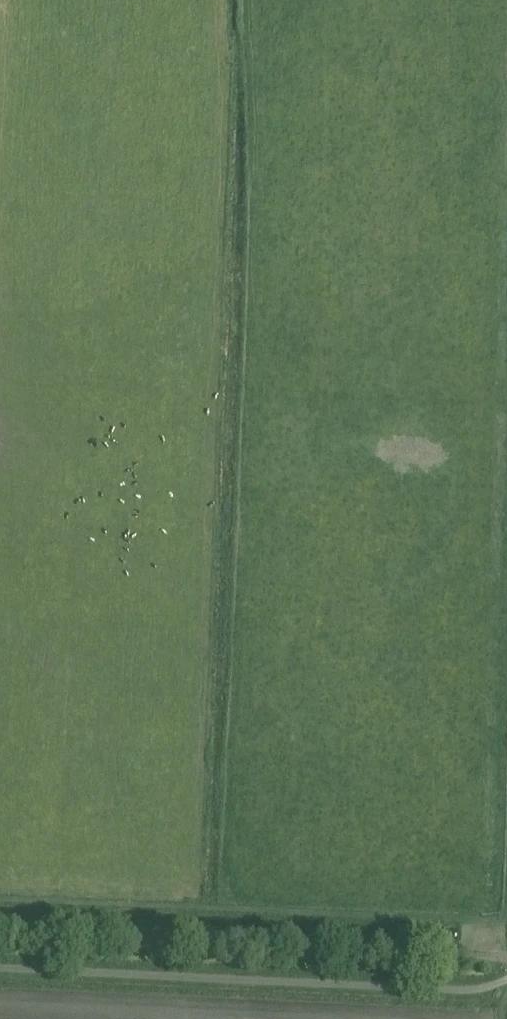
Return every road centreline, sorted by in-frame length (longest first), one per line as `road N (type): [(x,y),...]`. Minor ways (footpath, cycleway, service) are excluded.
road 1 (track): [(506,960),(0,942)]

